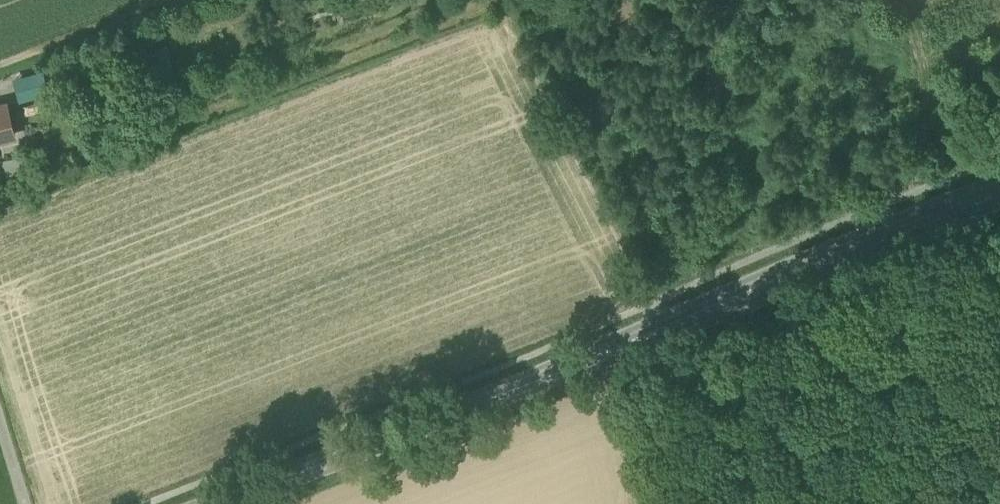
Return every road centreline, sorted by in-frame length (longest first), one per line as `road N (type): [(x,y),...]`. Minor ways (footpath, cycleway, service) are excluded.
road 1 (secondary): [(205,503),(999,193)]
road 2 (track): [(614,349),(650,503)]

